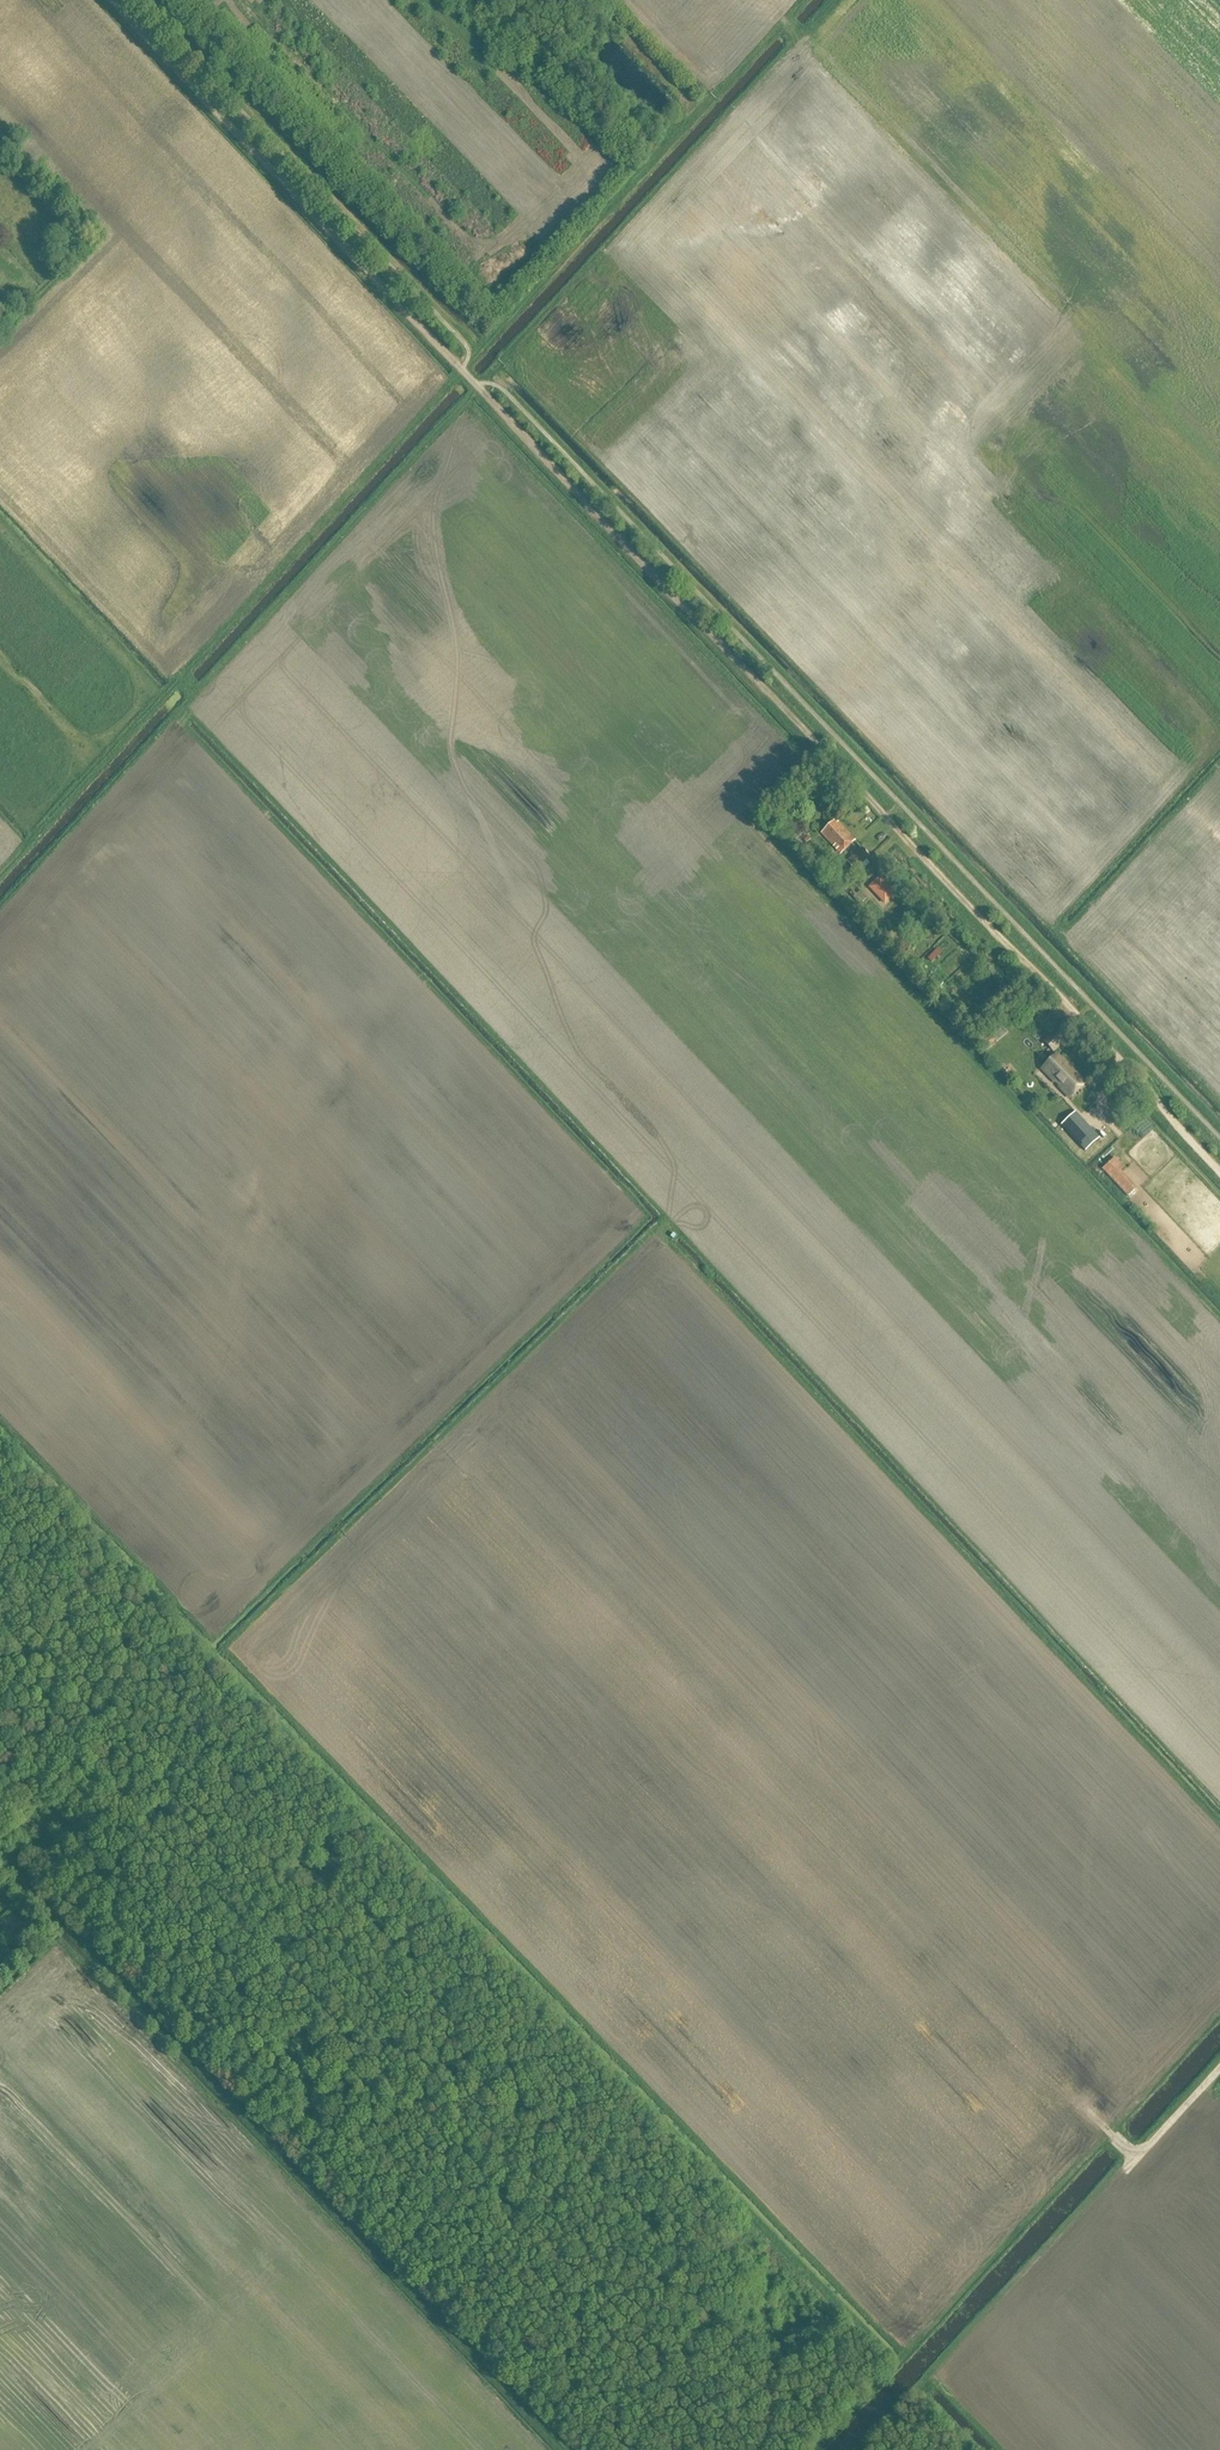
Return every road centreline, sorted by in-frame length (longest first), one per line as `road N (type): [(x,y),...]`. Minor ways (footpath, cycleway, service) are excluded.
road 1 (track): [(477,387),(1219,1173)]
road 2 (track): [(112,0),(462,371)]
road 3 (track): [(875,2449),(1133,2160)]
road 4 (unclassified): [(1133,2160),(1219,2067)]

